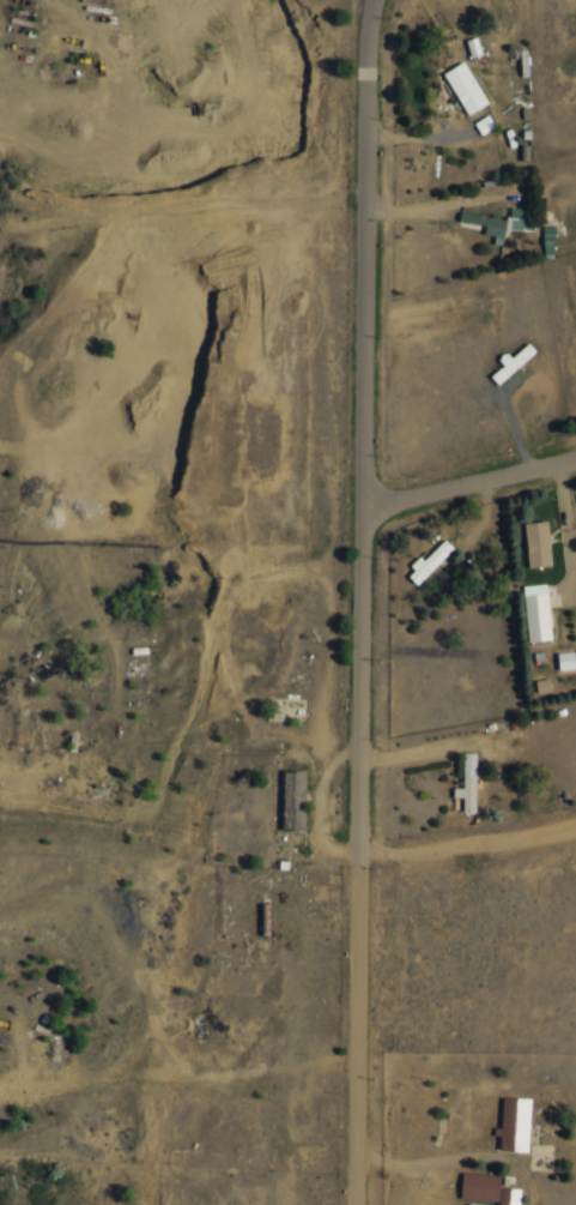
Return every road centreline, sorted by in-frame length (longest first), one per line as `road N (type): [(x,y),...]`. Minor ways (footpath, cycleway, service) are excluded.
road 1 (residential): [(372,0),(359,193),(363,1204)]
road 2 (residential): [(362,511),(575,456)]

